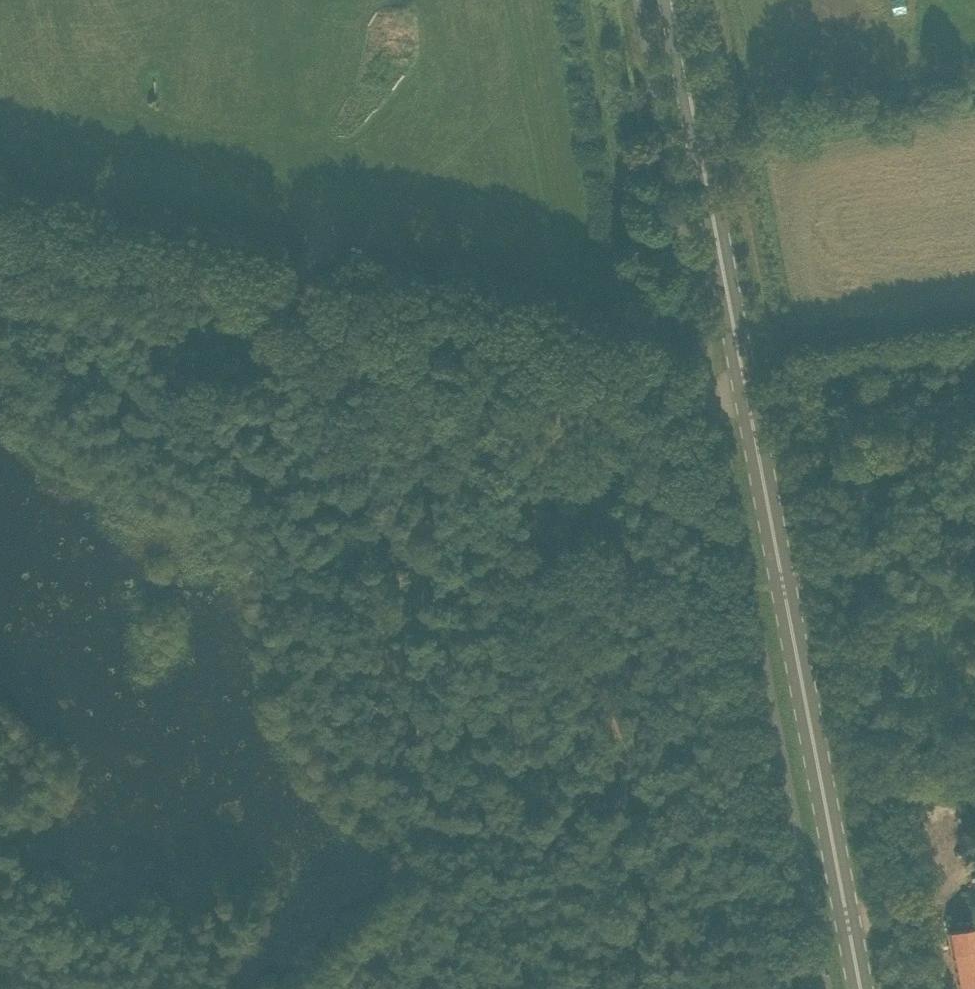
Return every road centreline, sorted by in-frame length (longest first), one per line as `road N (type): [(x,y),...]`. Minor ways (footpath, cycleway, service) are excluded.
road 1 (secondary): [(857,988),(669,0)]
road 2 (track): [(666,150),(974,93)]

